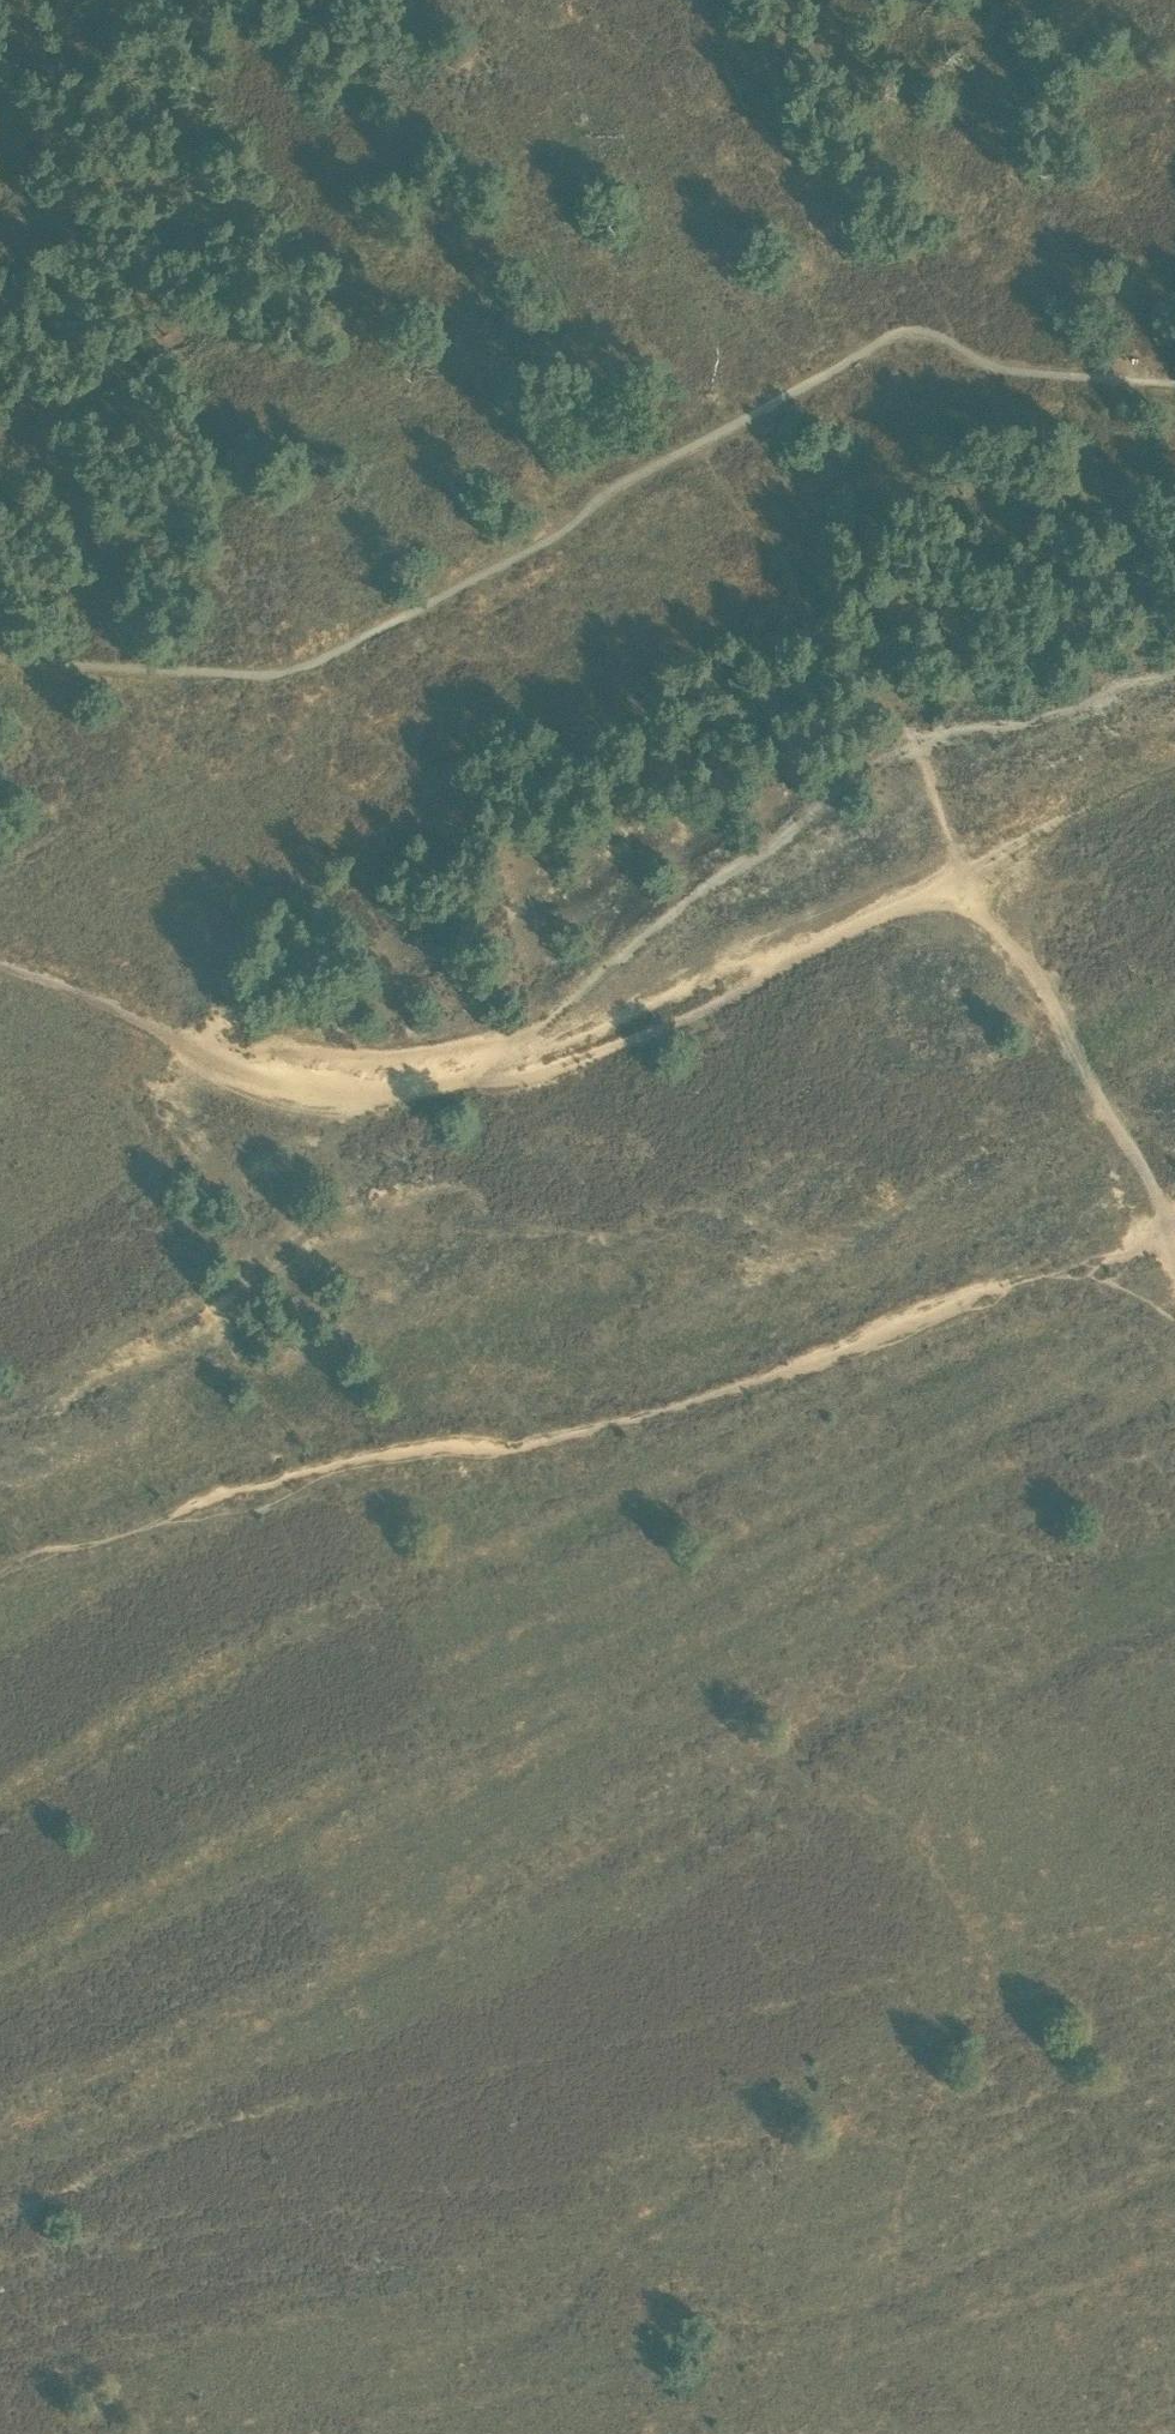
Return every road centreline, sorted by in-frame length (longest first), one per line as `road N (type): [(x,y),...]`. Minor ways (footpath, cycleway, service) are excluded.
road 1 (track): [(0,970),(67,989),(271,1088),(333,1099),(403,1099),(543,1073),(652,1034),(1174,779)]
road 2 (track): [(1174,1280),(969,875)]

